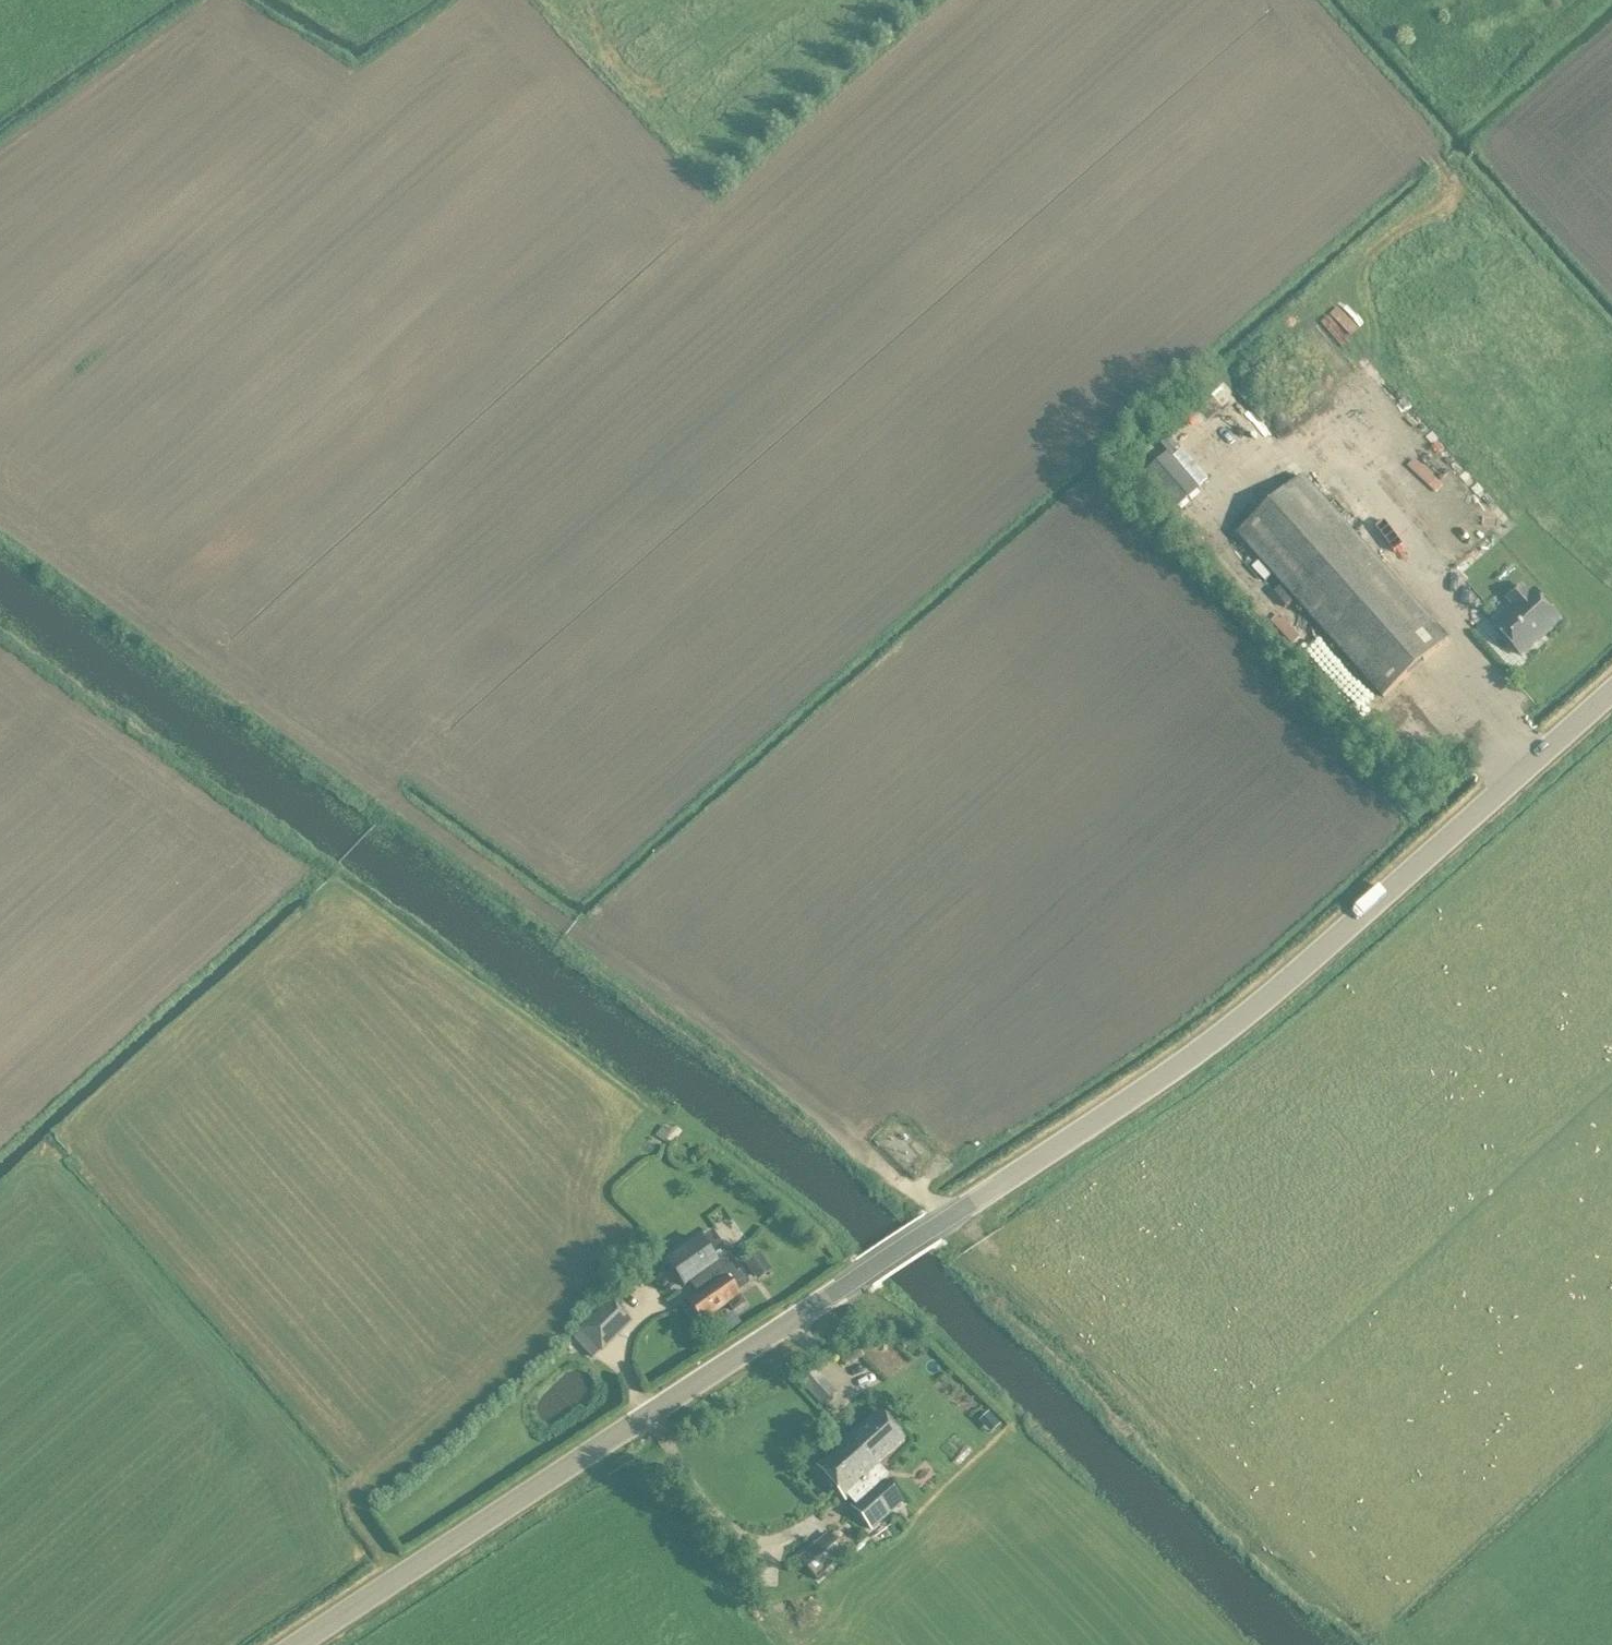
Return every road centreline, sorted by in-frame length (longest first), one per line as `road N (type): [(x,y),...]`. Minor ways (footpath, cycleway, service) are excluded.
road 1 (tertiary): [(296,1644),(1214,1037),(1611,689)]

